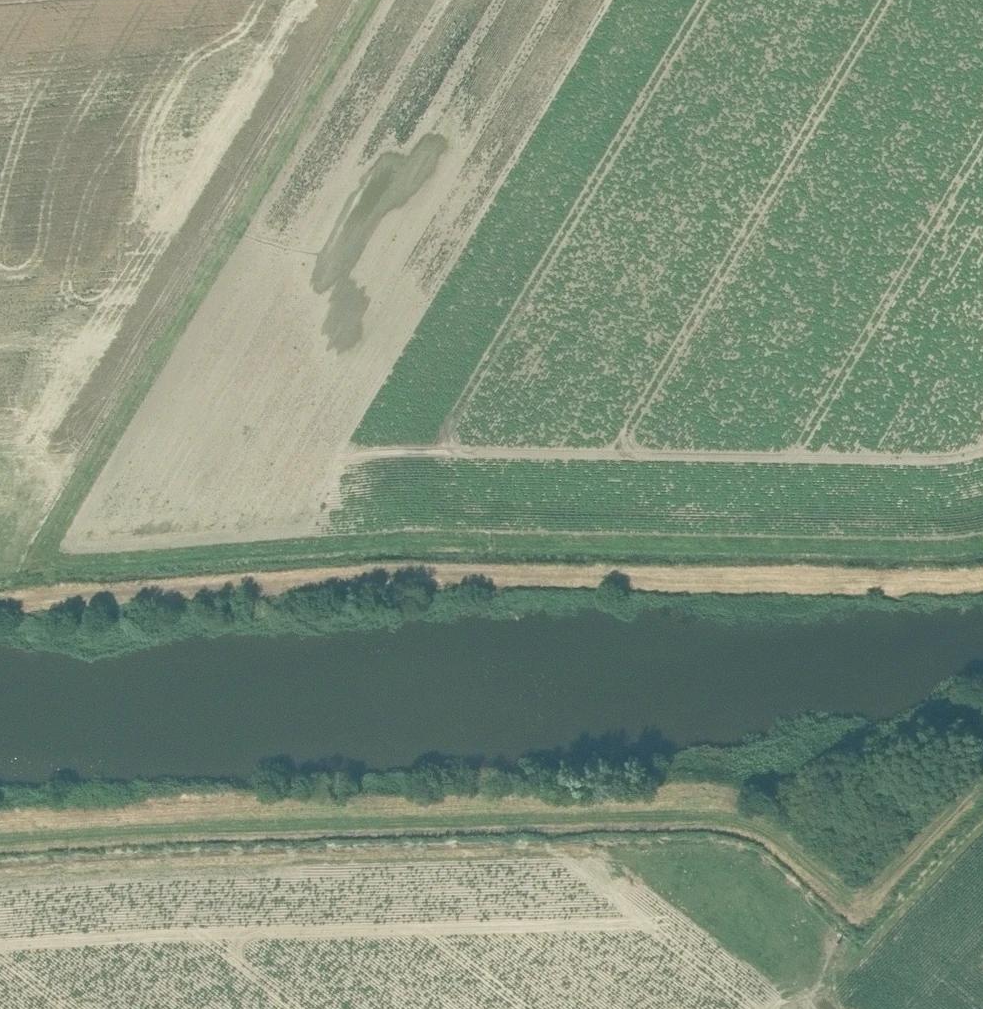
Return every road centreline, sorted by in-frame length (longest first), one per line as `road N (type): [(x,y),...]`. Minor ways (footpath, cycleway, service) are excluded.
road 1 (track): [(0,835),(727,814),(771,826),(845,894),(871,888),(982,787)]

